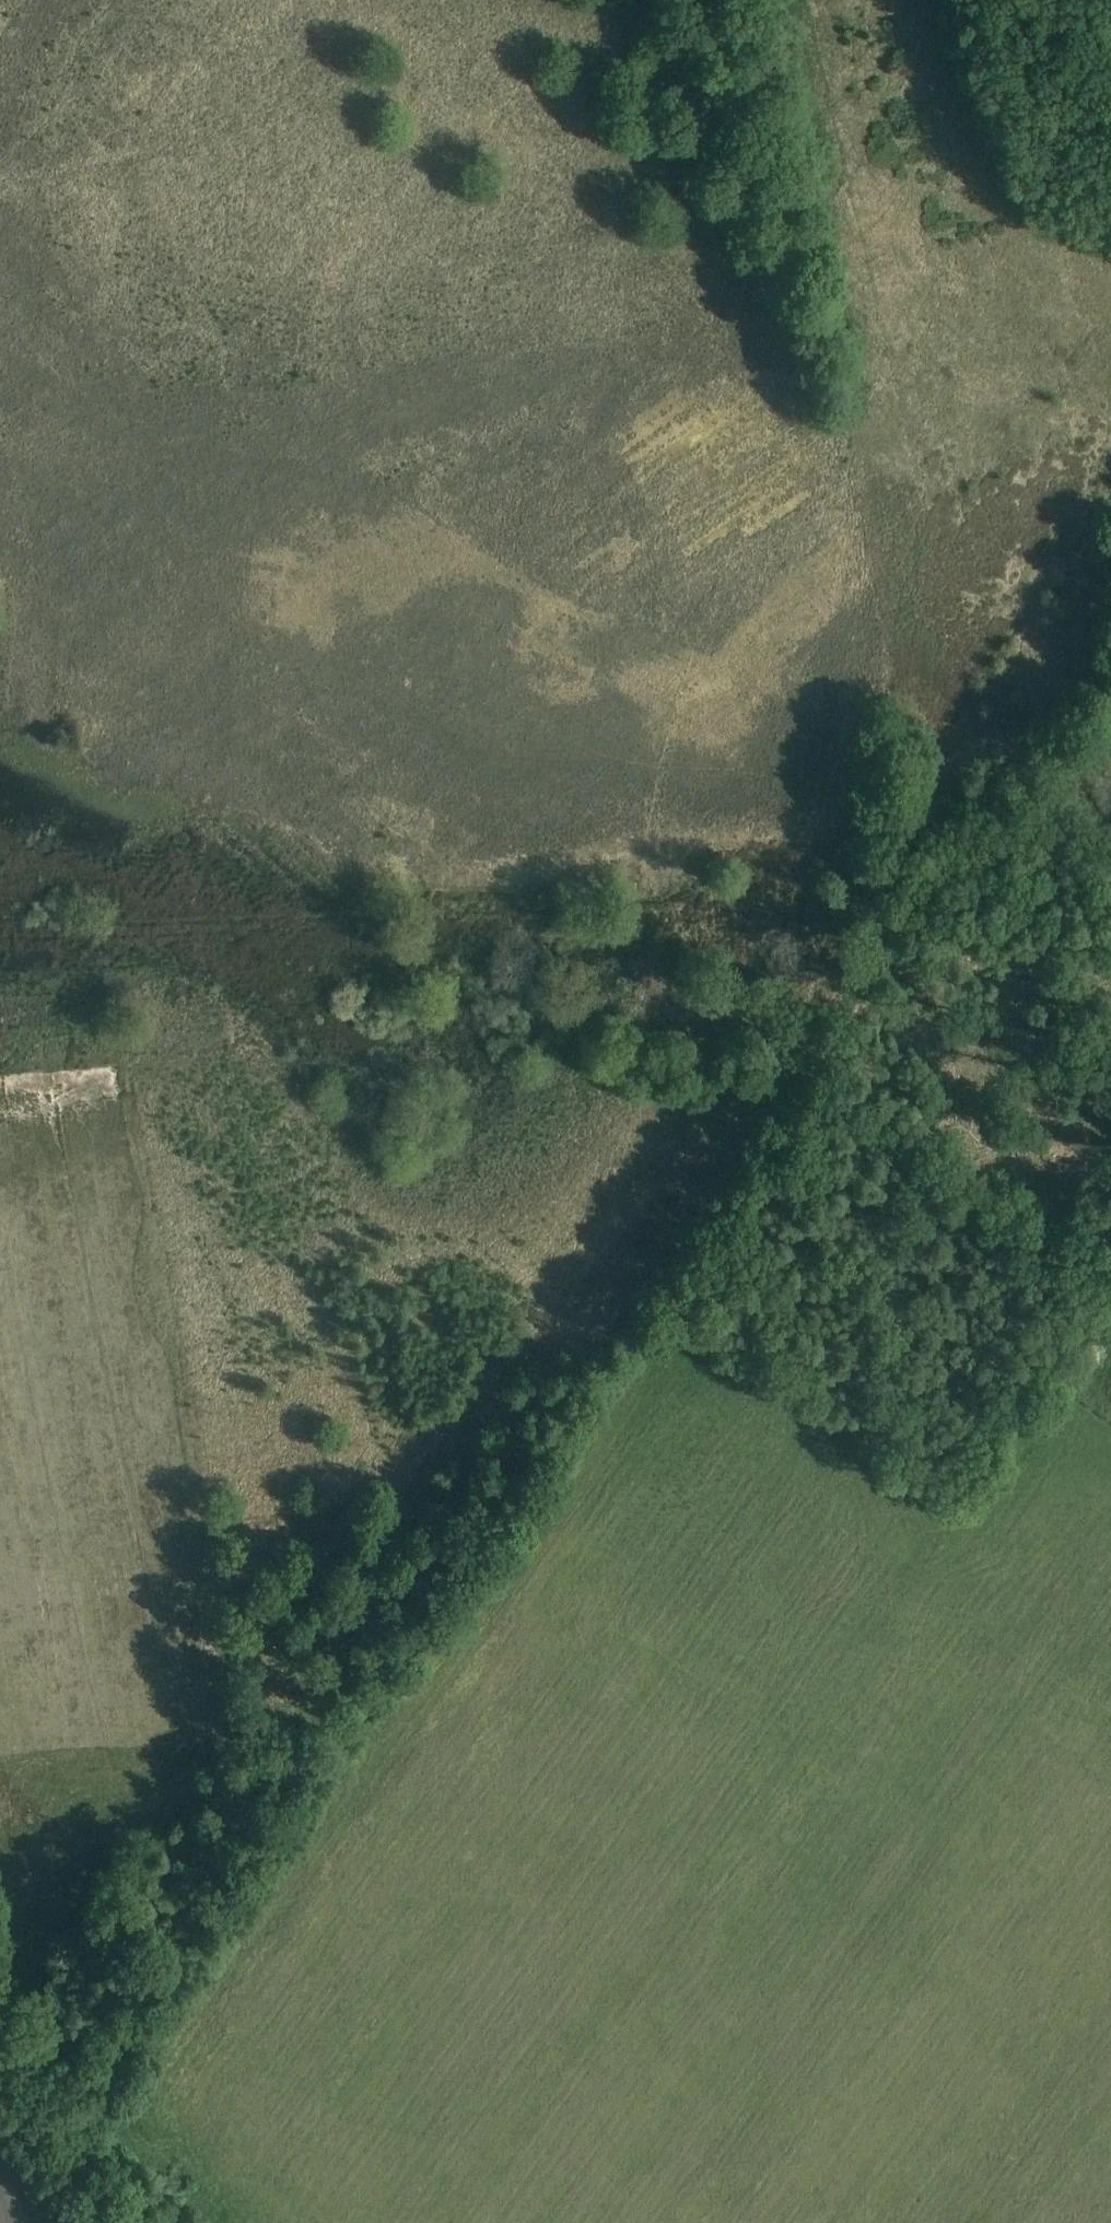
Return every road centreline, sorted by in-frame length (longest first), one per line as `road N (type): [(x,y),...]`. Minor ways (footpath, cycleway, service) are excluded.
road 1 (track): [(0,2094),(130,2222)]

